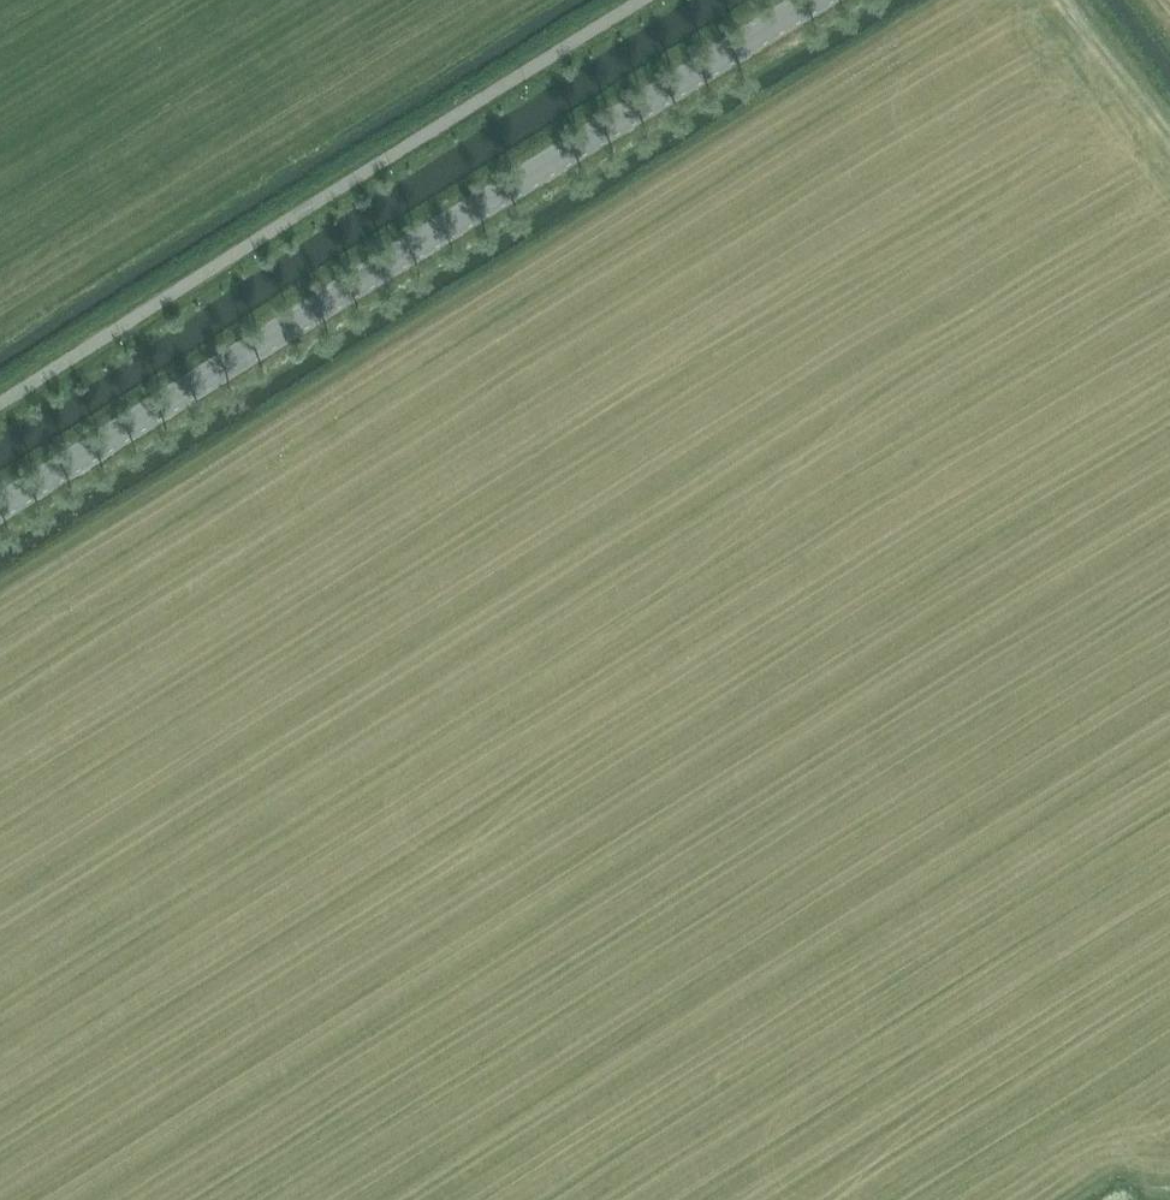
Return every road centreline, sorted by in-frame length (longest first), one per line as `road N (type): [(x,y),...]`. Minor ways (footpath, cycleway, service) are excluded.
road 1 (tertiary): [(0,500),(812,0)]
road 2 (track): [(1169,136),(1065,0)]

